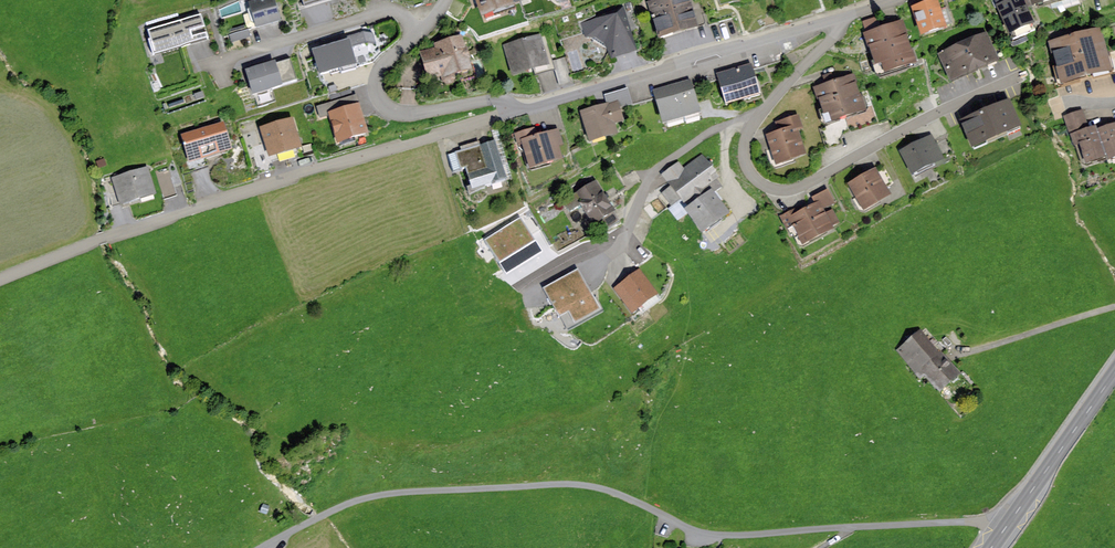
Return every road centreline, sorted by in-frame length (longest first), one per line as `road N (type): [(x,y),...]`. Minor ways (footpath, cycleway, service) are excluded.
road 1 (unclassified): [(0,282),(221,200),(894,0)]
road 2 (secondary): [(991,547),(1114,372)]
road 3 (track): [(965,355),(1114,308)]

